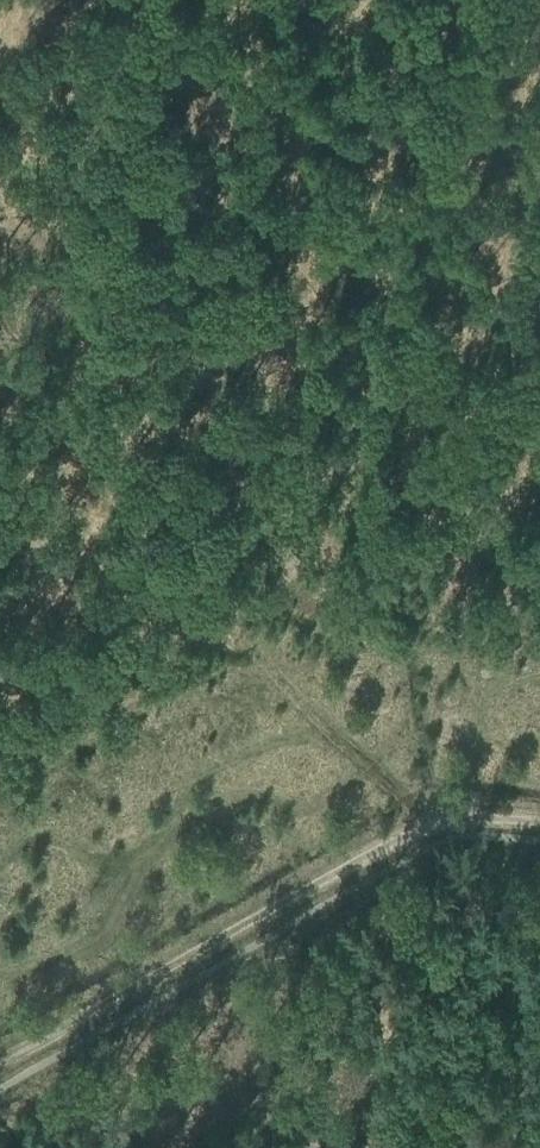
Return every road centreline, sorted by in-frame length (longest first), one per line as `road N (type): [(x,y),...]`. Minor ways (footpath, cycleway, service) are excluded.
road 1 (track): [(539,820),(494,815),(419,827),(0,1062)]

